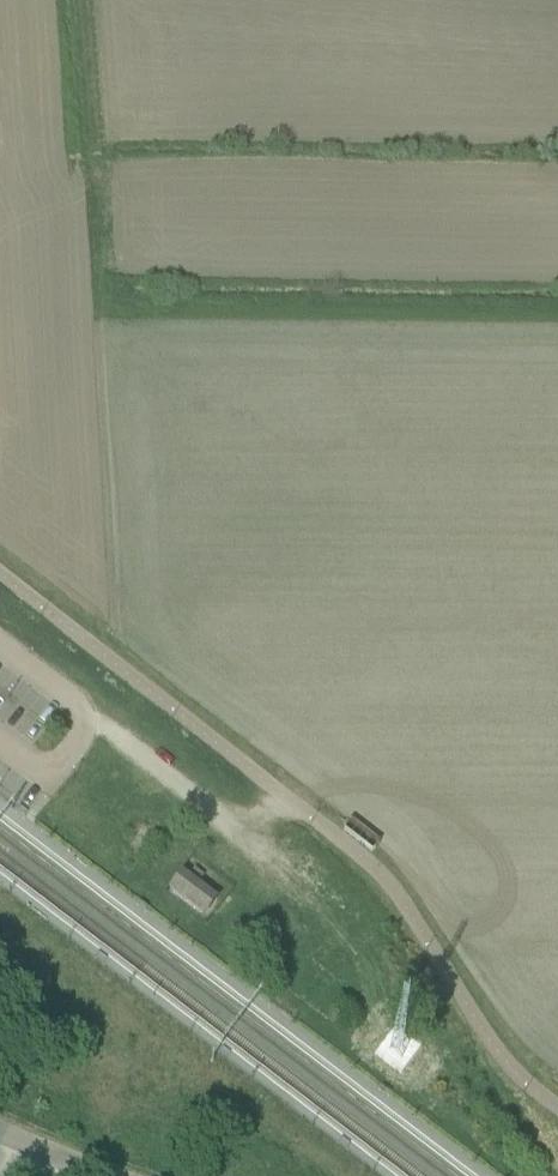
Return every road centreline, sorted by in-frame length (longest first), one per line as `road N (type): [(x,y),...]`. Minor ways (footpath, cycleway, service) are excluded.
road 1 (track): [(298,806),(228,823),(93,724)]

